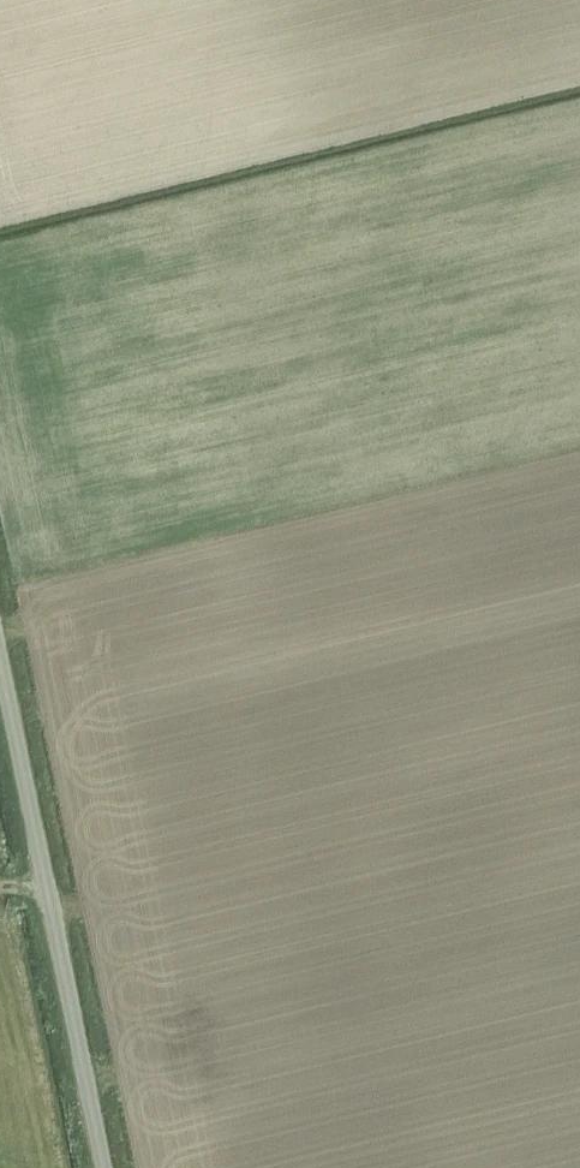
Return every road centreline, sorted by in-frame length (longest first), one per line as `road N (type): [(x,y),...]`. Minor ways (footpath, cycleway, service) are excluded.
road 1 (unclassified): [(103,1167),(0,655)]

